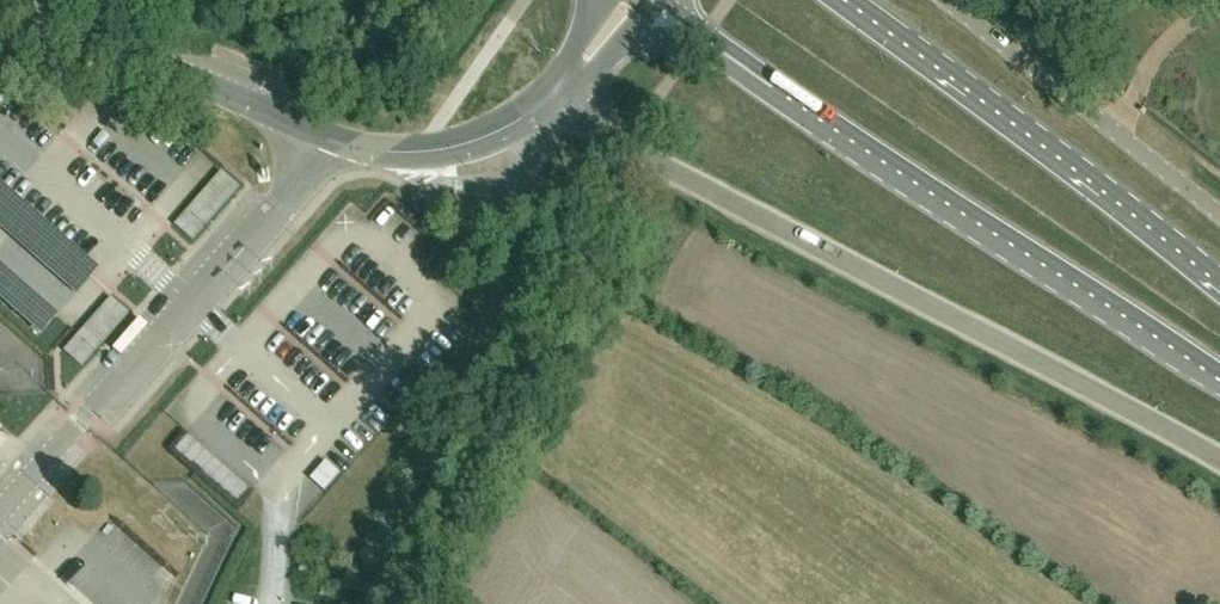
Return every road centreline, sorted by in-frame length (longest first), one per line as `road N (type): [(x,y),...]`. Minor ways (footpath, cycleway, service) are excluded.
road 1 (primary): [(661,0),(812,110),(1219,379)]
road 2 (unclassified): [(1219,462),(644,158)]
road 3 (unclassified): [(421,603),(644,158)]
road 4 (primary): [(1219,277),(857,0)]
road 5 (residential): [(383,153),(0,7)]
road 6 (unclassified): [(1219,211),(948,0)]
road 7 (unclassified): [(533,115),(463,149),(383,153)]

